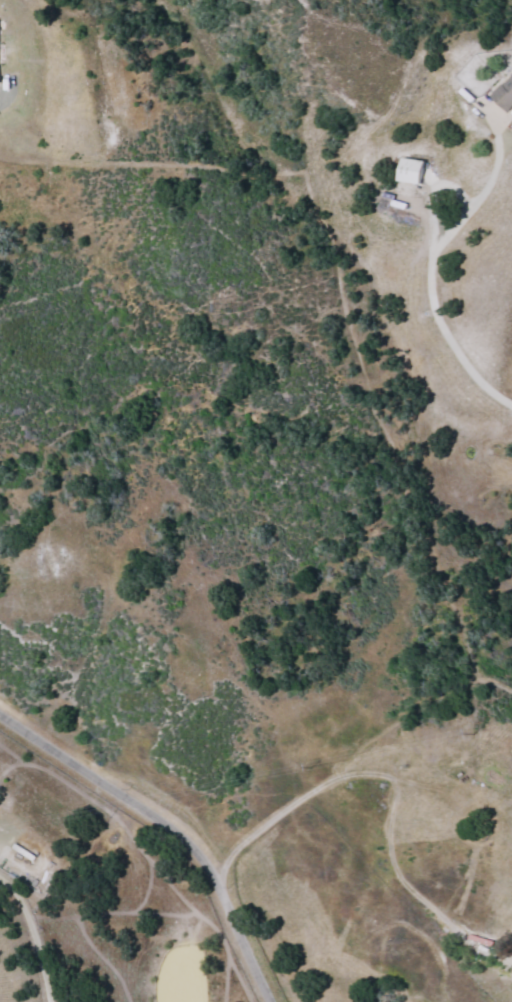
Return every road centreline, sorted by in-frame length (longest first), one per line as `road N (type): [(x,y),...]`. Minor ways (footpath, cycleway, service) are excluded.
road 1 (residential): [(0,714),(188,841),(268,1001)]

